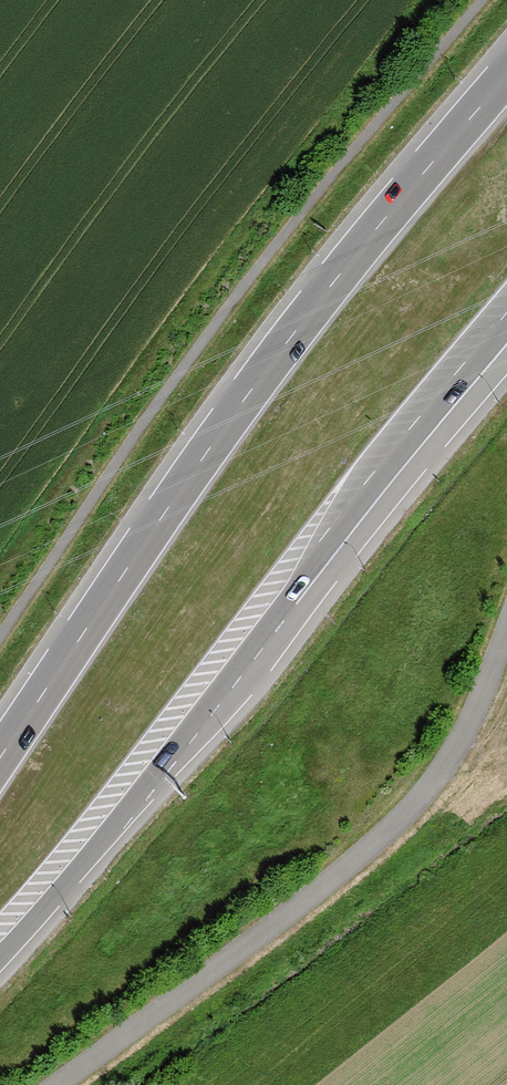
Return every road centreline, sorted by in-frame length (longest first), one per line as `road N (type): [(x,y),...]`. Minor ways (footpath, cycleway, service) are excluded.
road 1 (trunk): [(506,70),(296,324),(0,753)]
road 2 (unclassified): [(58,1084),(412,810),(456,750),(506,631)]
road 3 (trunk): [(0,955),(298,603)]
road 4 (trunk): [(298,603),(428,405),(506,312)]
road 5 (track): [(506,874),(234,1084)]
road 6 (unclassified): [(298,603),(506,361)]

